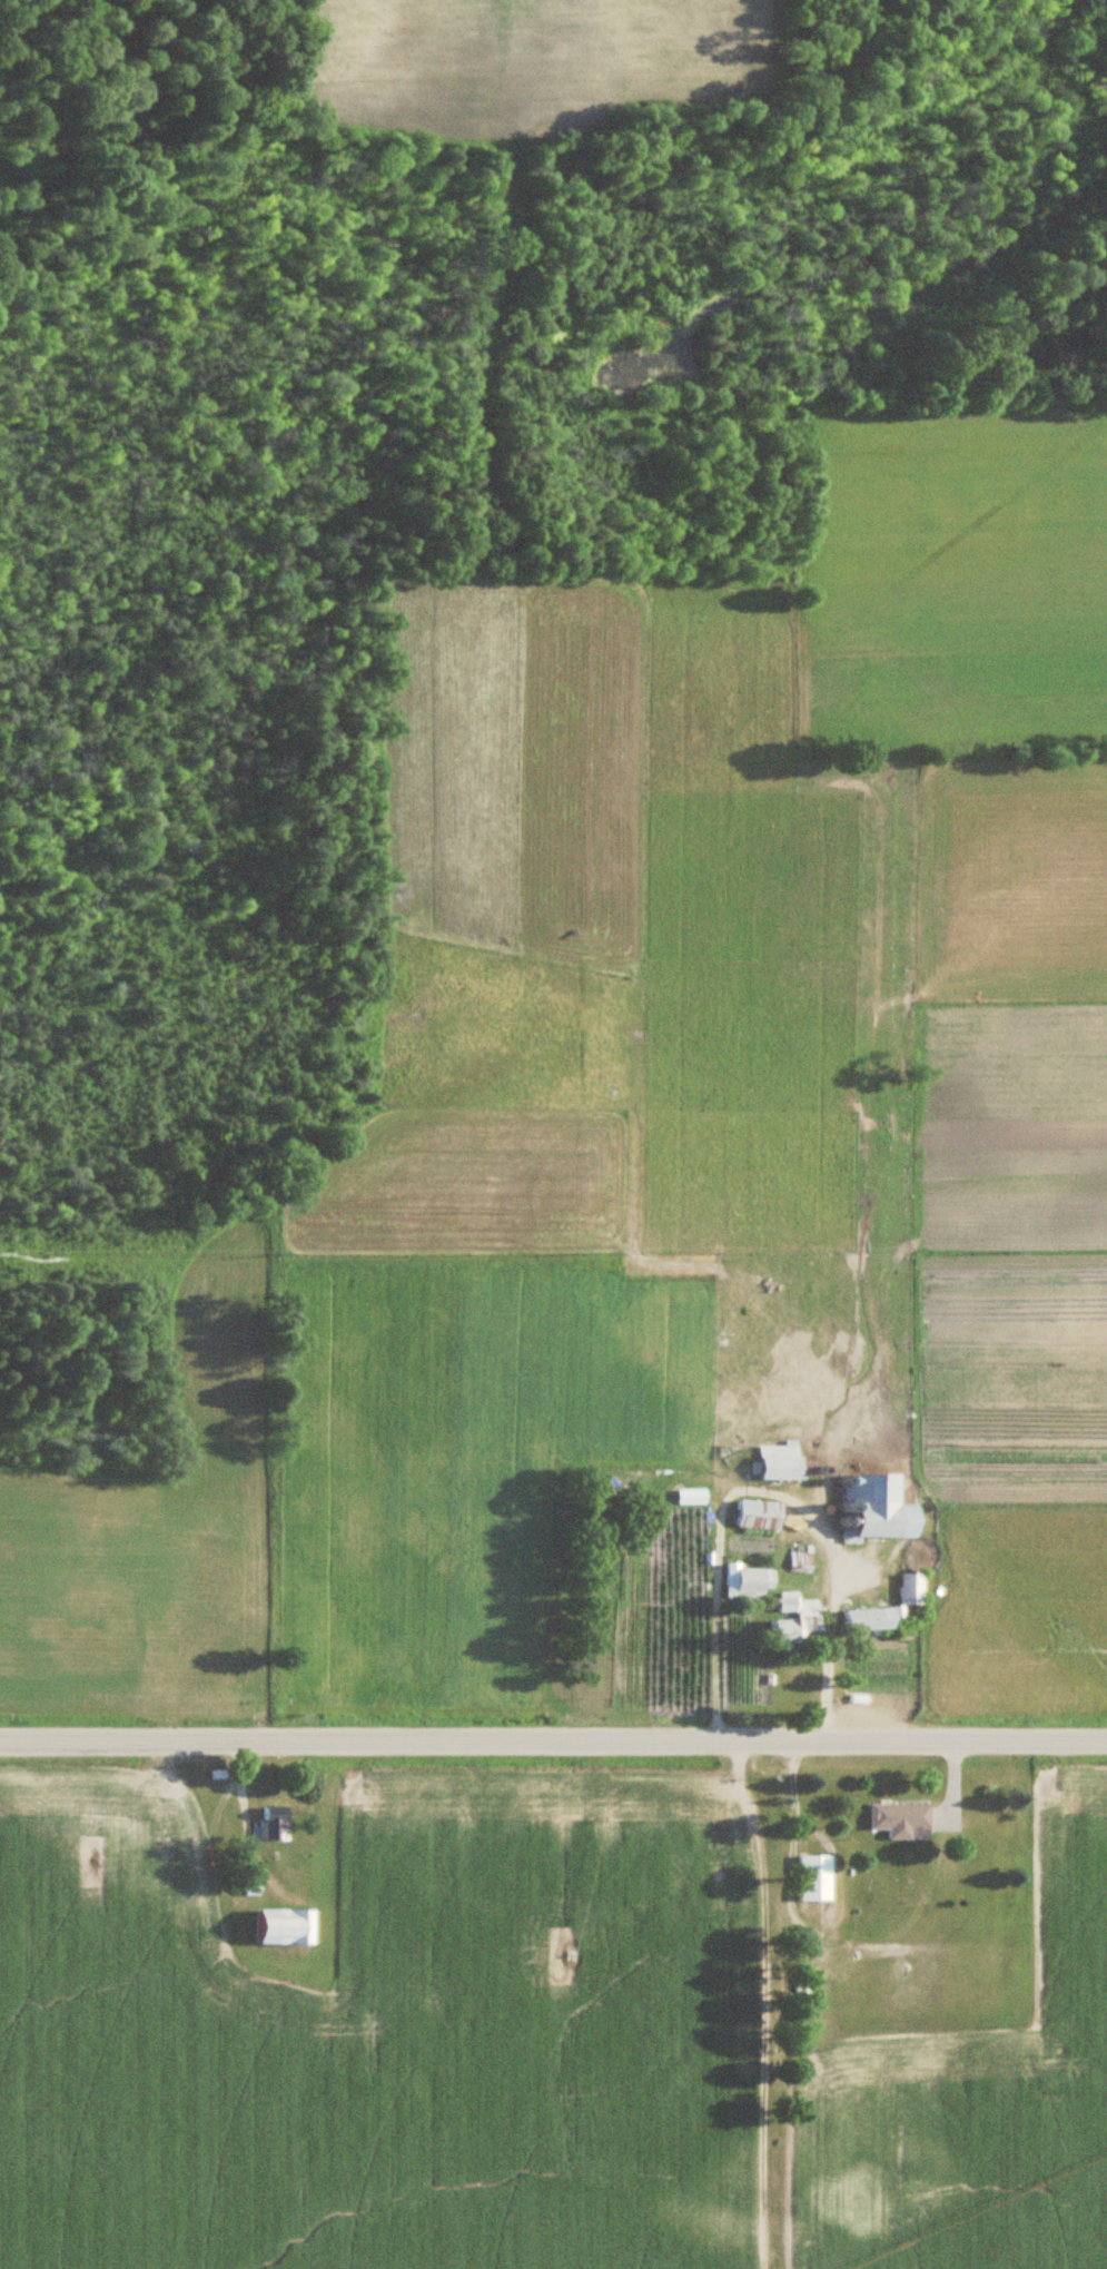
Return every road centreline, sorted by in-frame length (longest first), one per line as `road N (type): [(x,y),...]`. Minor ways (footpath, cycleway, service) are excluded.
road 1 (residential): [(1106,1737),(0,1738)]

